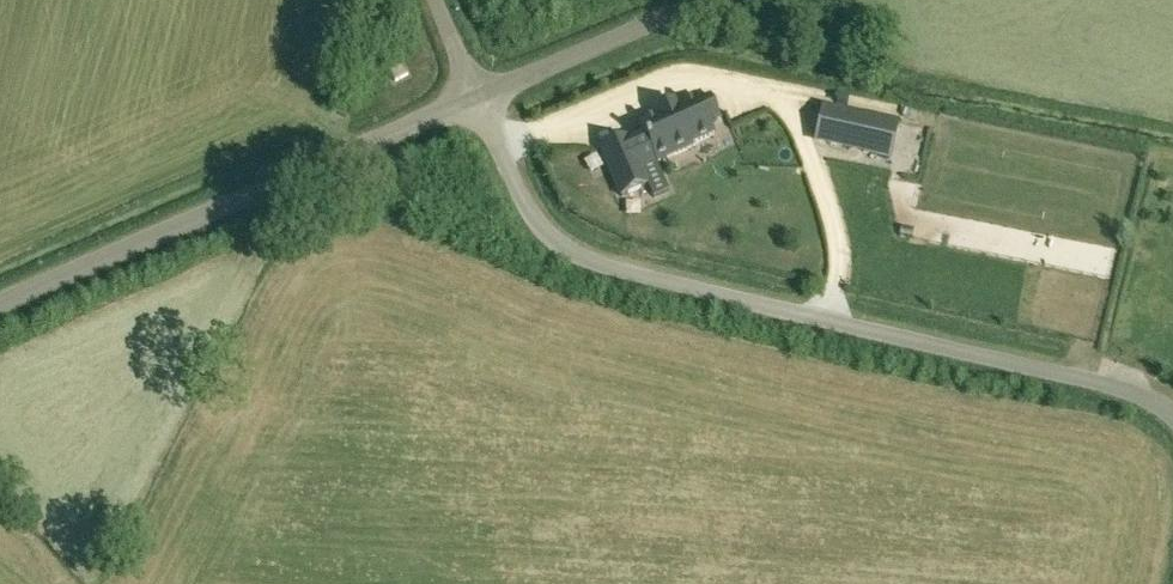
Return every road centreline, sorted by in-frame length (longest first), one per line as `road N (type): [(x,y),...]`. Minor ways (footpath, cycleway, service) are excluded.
road 1 (unclassified): [(1172,420),(1124,391),(594,266),(539,226),(476,97)]
road 2 (unclassified): [(0,305),(476,97)]
road 3 (unclassified): [(476,97),(705,0)]

